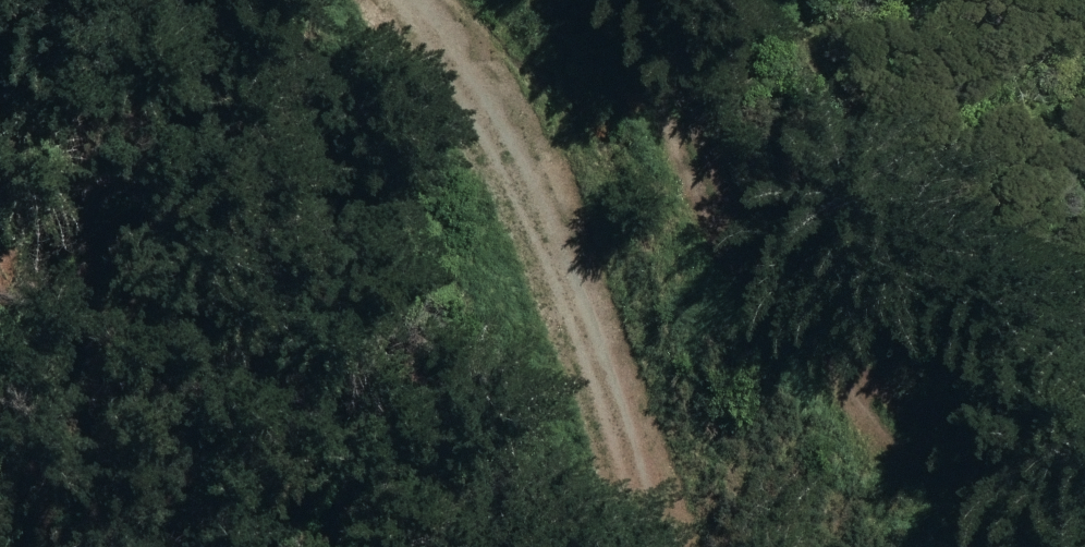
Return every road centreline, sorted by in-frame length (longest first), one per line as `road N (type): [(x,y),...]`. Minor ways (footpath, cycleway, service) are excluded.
road 1 (track): [(893,546),(741,295),(483,28),(438,0)]
road 2 (track): [(638,546),(478,213),(335,0)]

